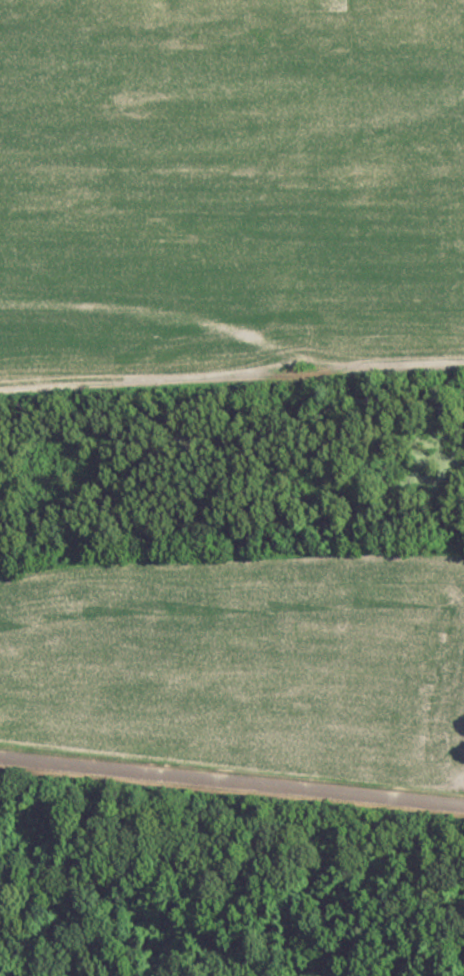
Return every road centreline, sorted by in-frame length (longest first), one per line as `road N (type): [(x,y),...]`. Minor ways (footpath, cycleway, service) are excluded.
road 1 (residential): [(463,811),(0,756)]

